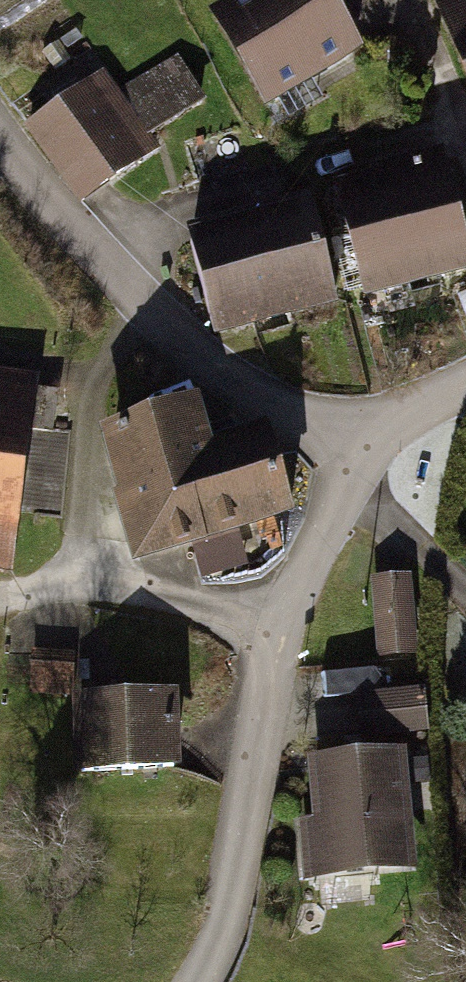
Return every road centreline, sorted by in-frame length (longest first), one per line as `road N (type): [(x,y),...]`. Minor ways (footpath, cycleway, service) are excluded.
road 1 (residential): [(197,981),(220,939),(282,634),(360,456)]
road 2 (residential): [(0,146),(71,236),(214,375),(360,456)]
road 3 (residential): [(360,456),(412,409),(465,382)]

